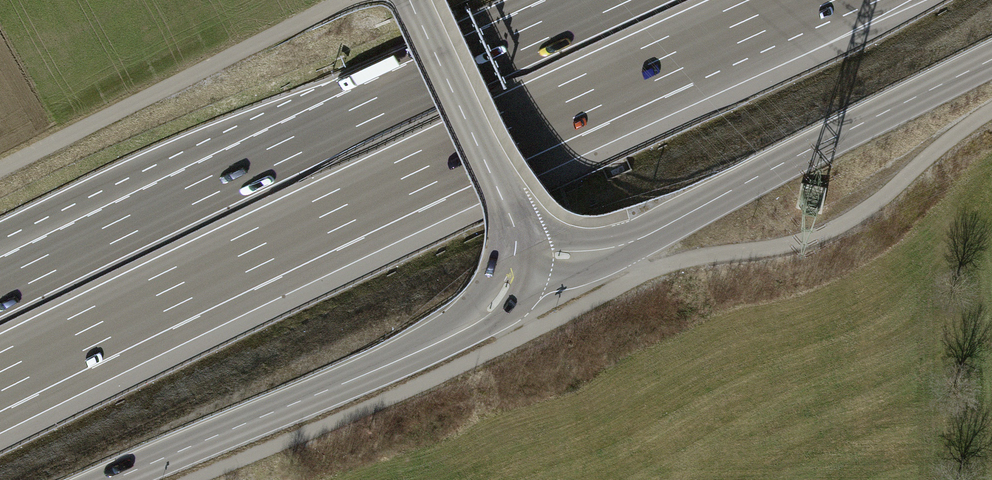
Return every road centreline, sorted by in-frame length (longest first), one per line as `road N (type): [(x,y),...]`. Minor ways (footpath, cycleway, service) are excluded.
road 1 (track): [(991,110),(873,204),(825,232),(645,273),(414,387),(194,479)]
road 2 (motorway): [(0,372),(792,0)]
road 3 (motorway): [(610,0),(0,288)]
road 4 (tertiary): [(515,250),(629,243),(991,59)]
road 5 (tertiary): [(113,479),(464,328),(506,287),(515,250)]
road 6 (track): [(0,170),(345,0)]
road 7 (tertiary): [(410,0),(512,221),(515,250)]

